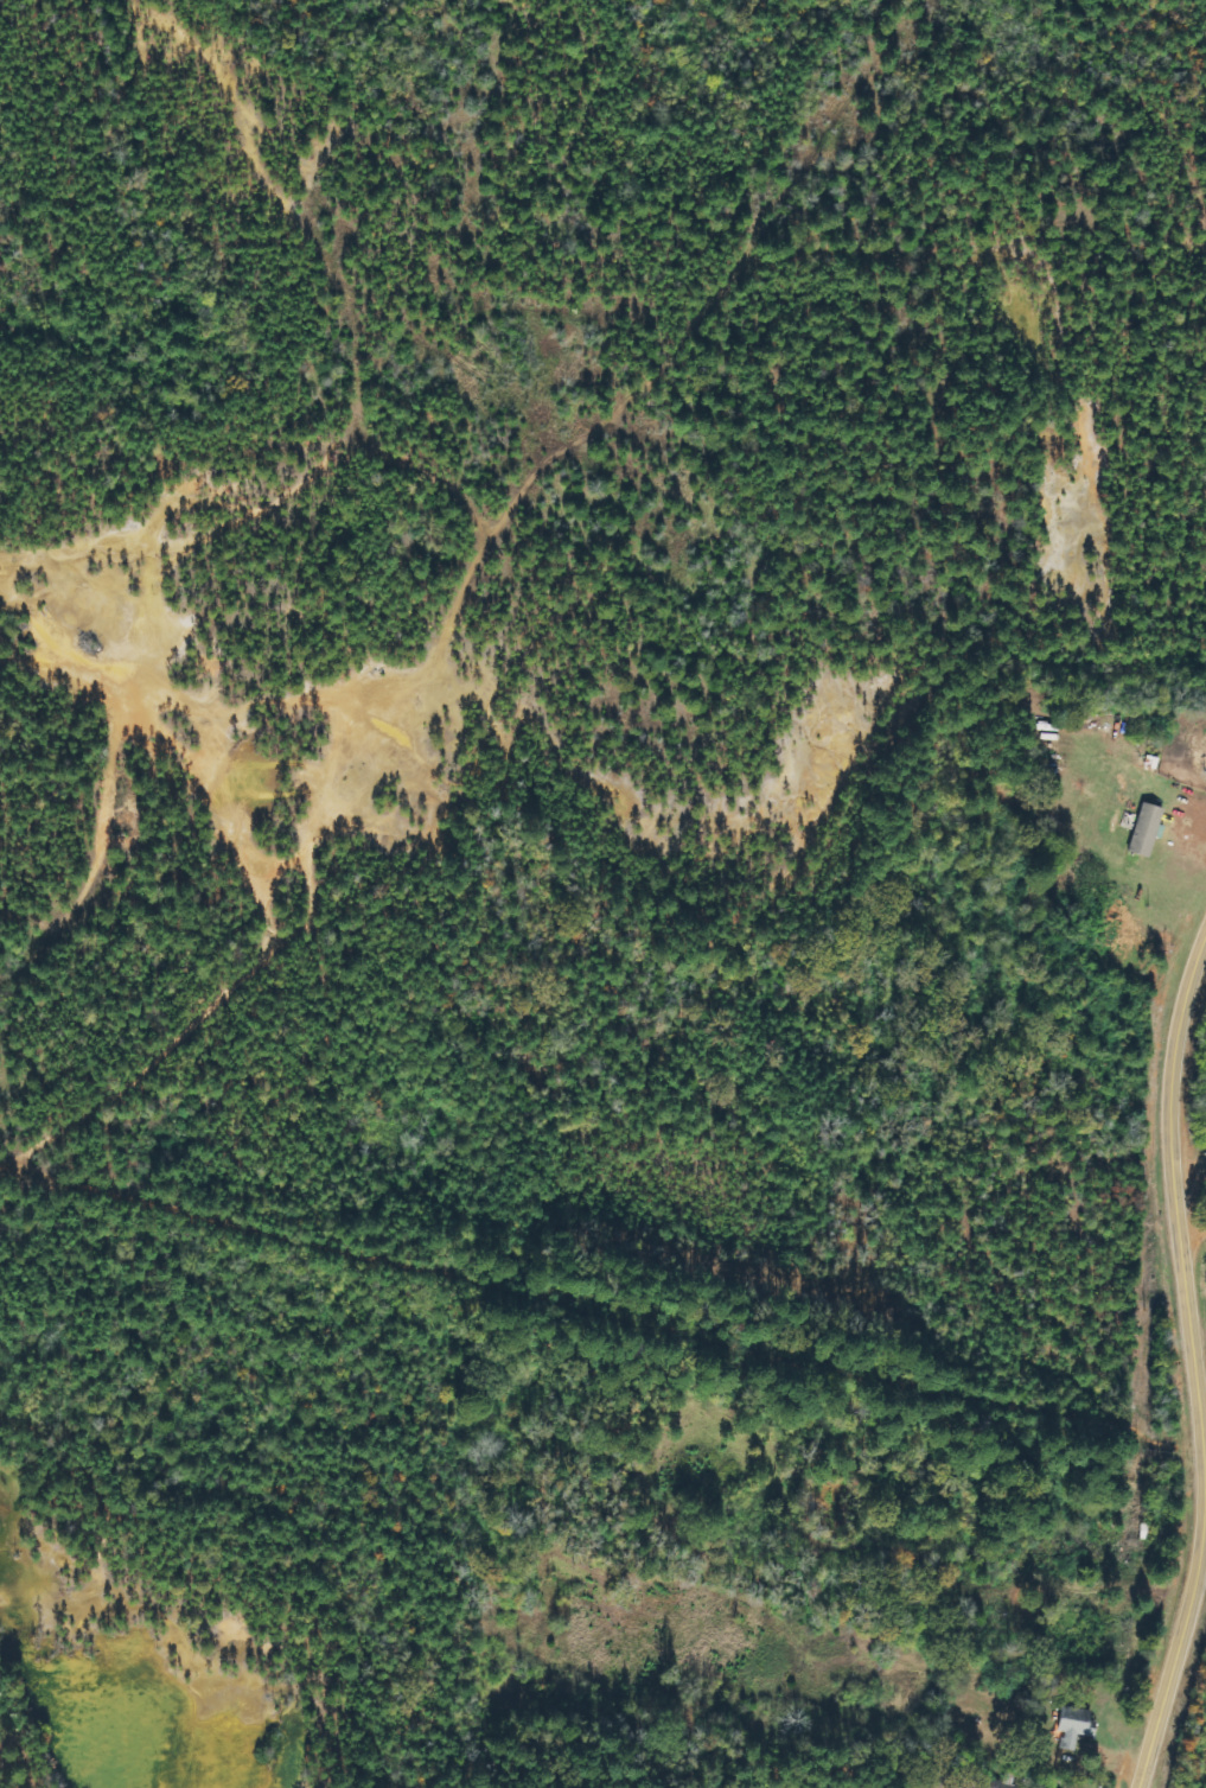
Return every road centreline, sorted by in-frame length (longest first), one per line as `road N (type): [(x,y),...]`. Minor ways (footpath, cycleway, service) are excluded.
road 1 (secondary): [(1135,1787),(1198,1557),(1195,1406),(1167,1115),(1181,1001),(1205,928)]
road 2 (residential): [(1200,1507),(1065,1489)]

